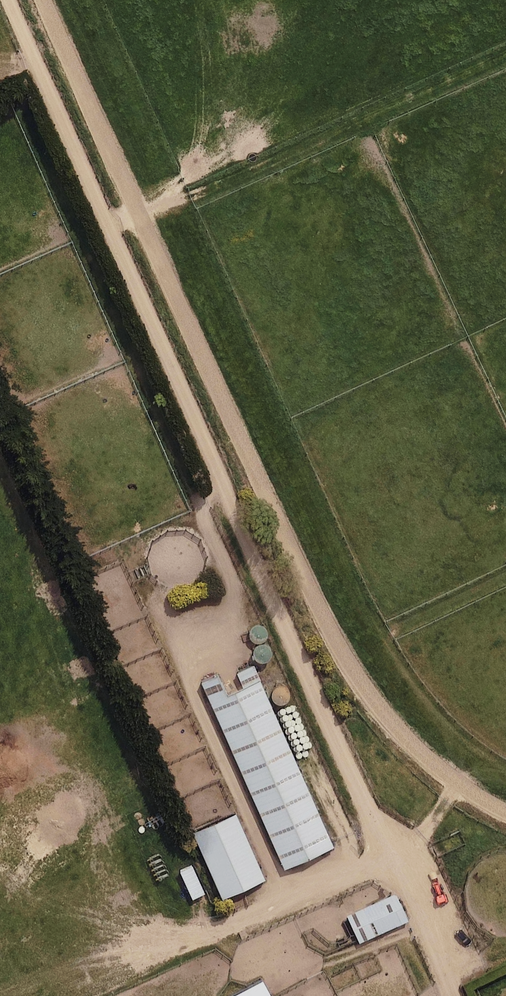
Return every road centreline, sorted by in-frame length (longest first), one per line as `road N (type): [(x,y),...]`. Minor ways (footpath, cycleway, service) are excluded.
road 1 (track): [(7,0),(368,810),(376,846),(366,866),(235,925)]
road 2 (track): [(505,812),(462,789),(403,736),(343,653),(46,0)]
road 3 (track): [(505,56),(192,200),(109,227)]
road 4 (track): [(287,902),(161,619),(168,582)]
road 5 (track): [(221,479),(203,508),(229,606),(204,642),(177,655)]
road 6 (track): [(390,631),(505,576)]

